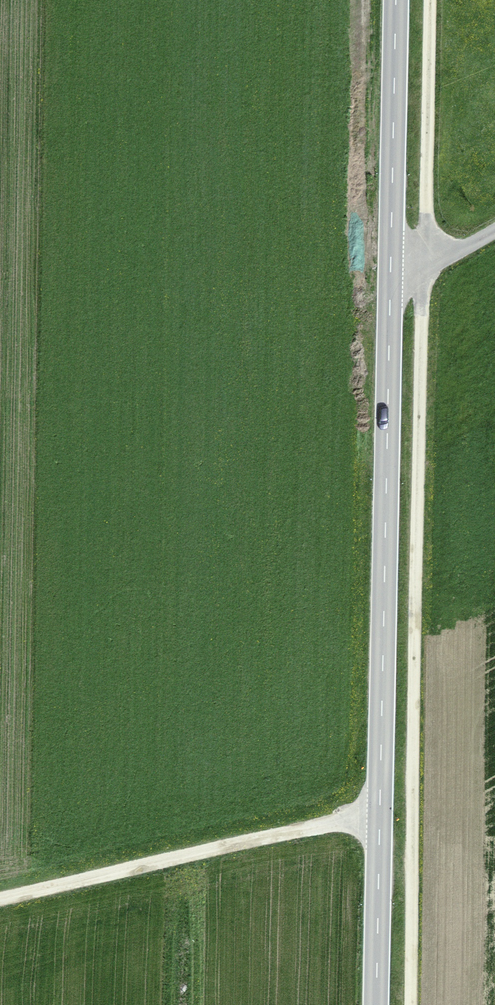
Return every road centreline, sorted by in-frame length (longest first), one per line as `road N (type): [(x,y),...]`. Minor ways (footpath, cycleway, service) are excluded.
road 1 (tertiary): [(400,0),(377,1004)]
road 2 (track): [(407,1004),(425,0)]
road 3 (track): [(380,818),(0,901)]

